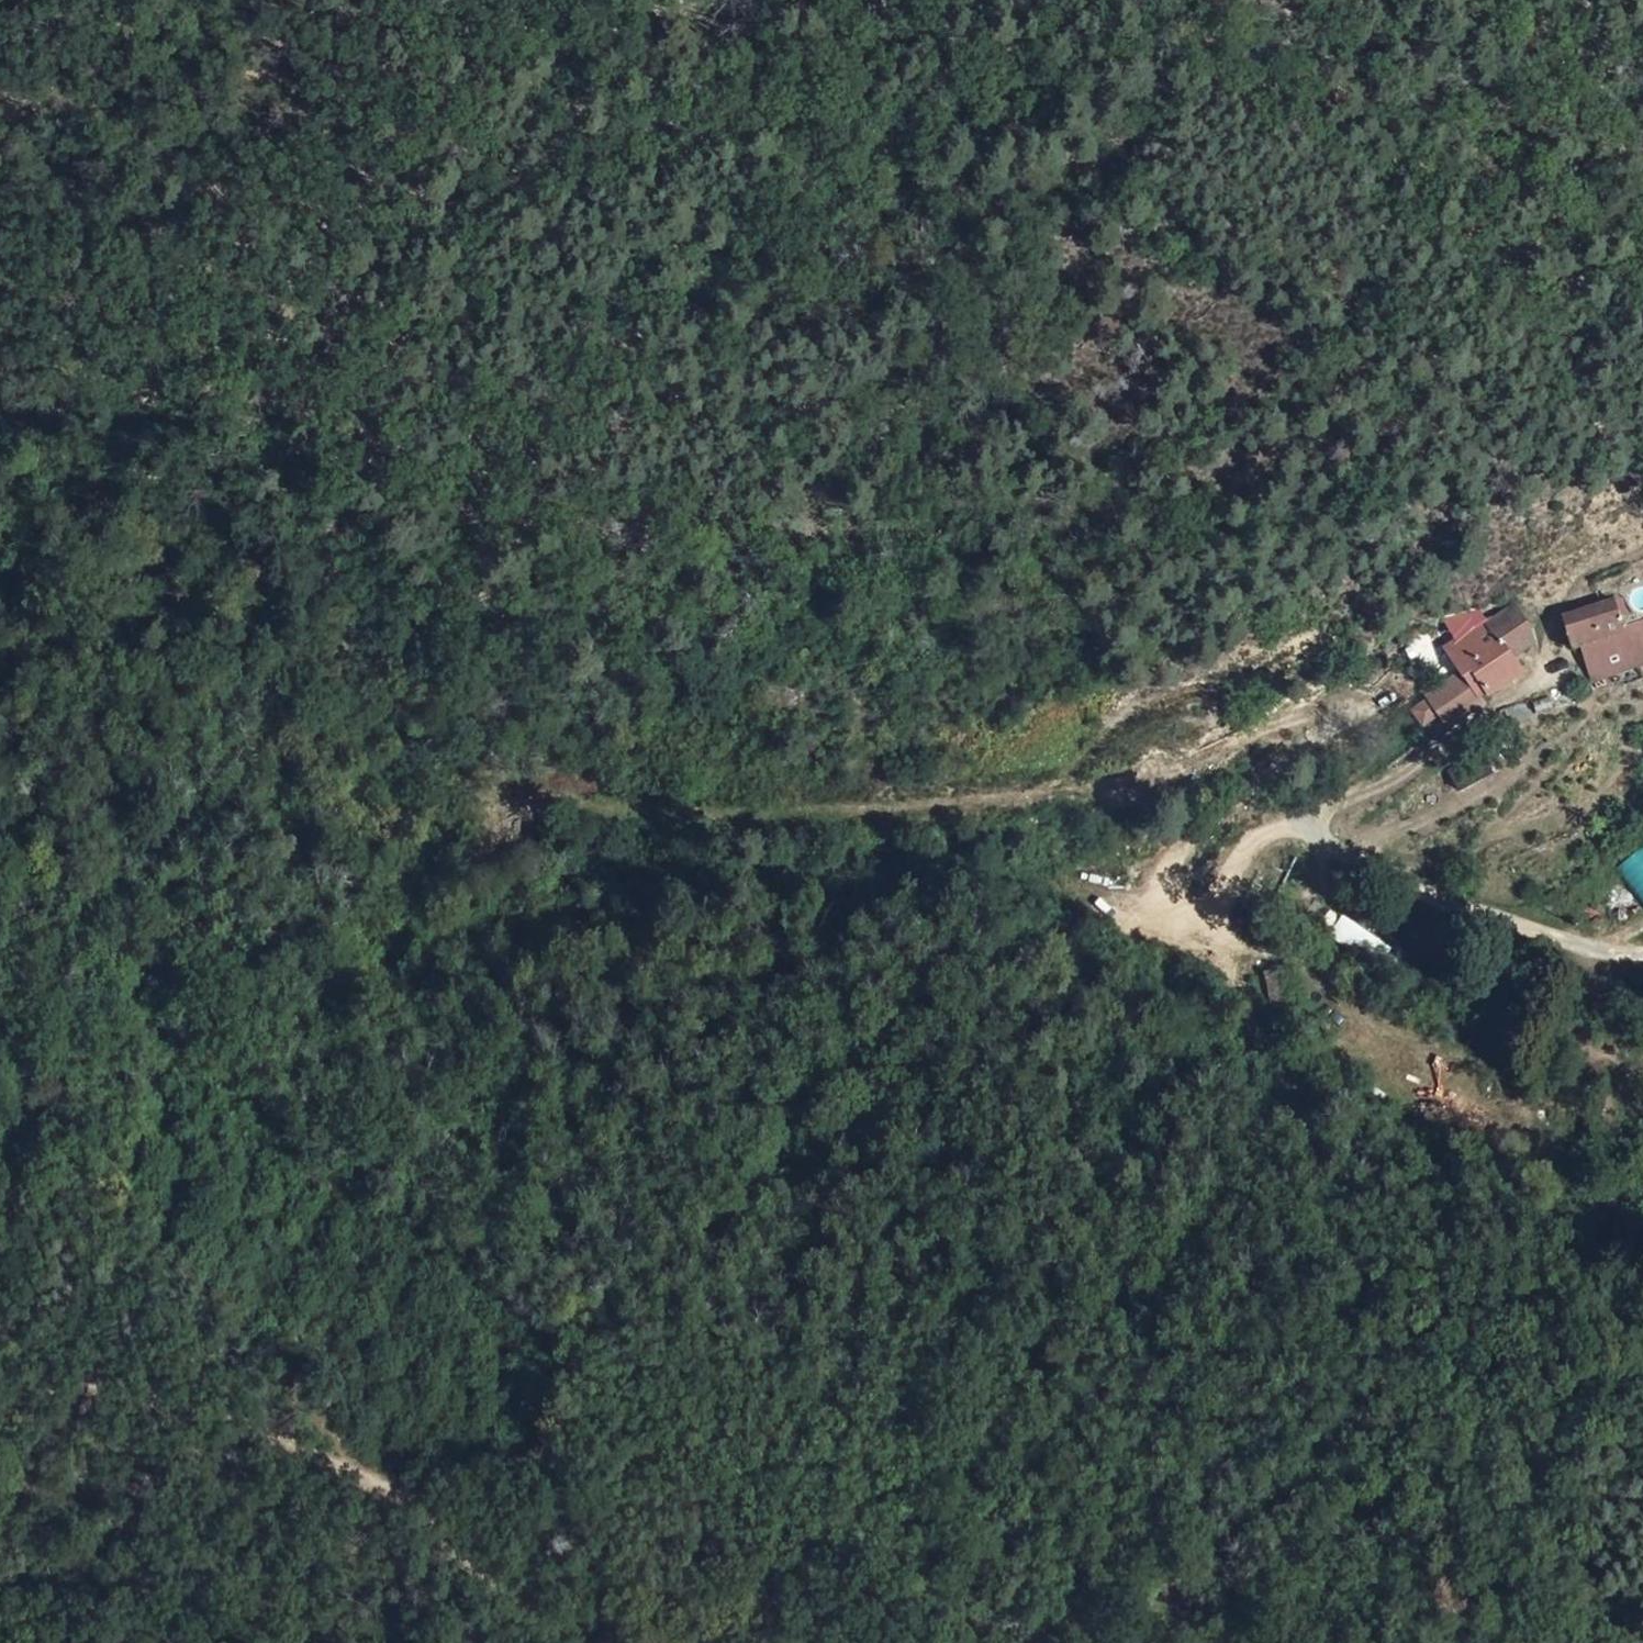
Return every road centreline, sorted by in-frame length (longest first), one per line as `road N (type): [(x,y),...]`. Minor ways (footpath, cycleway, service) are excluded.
road 1 (track): [(572,1642),(557,1619),(421,1503),(296,1445),(152,1401),(0,1403)]
road 2 (unclassified): [(1642,954),(1593,949),(1340,850),(1308,828)]

